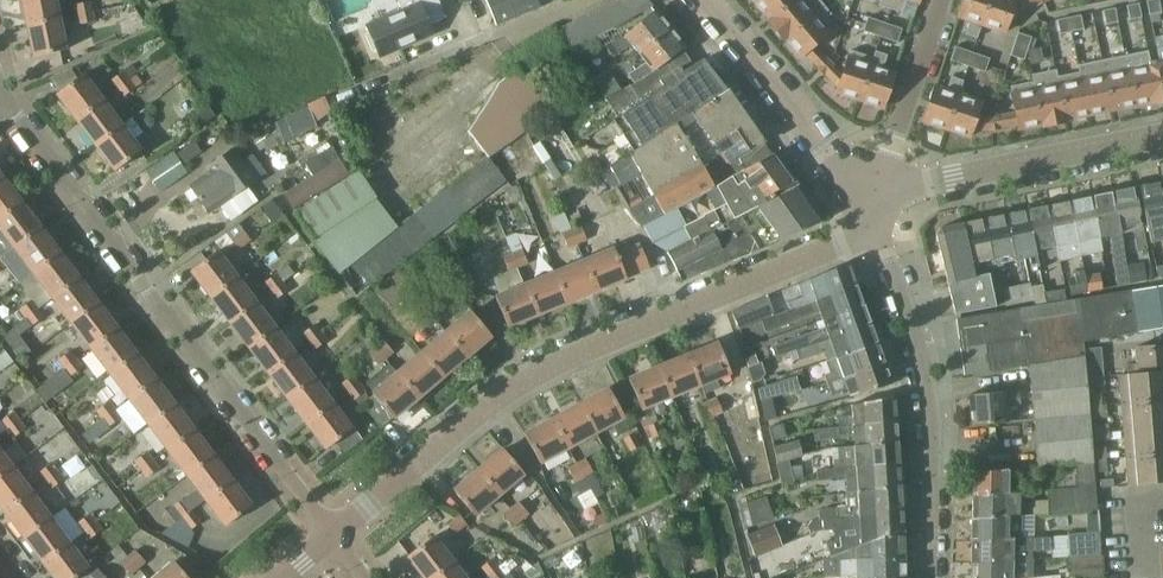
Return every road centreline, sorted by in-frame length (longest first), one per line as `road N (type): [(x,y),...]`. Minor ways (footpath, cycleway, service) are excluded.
road 1 (residential): [(333,535),(481,421),(582,355),(829,250),(851,233),(874,190)]
road 2 (residential): [(333,535),(0,99)]
road 3 (residential): [(932,577),(931,408),(874,190)]
road 4 (residential): [(874,190),(1162,135)]
road 5 (residential): [(874,190),(825,152),(701,0)]
road 6 (residential): [(874,190),(942,0)]

